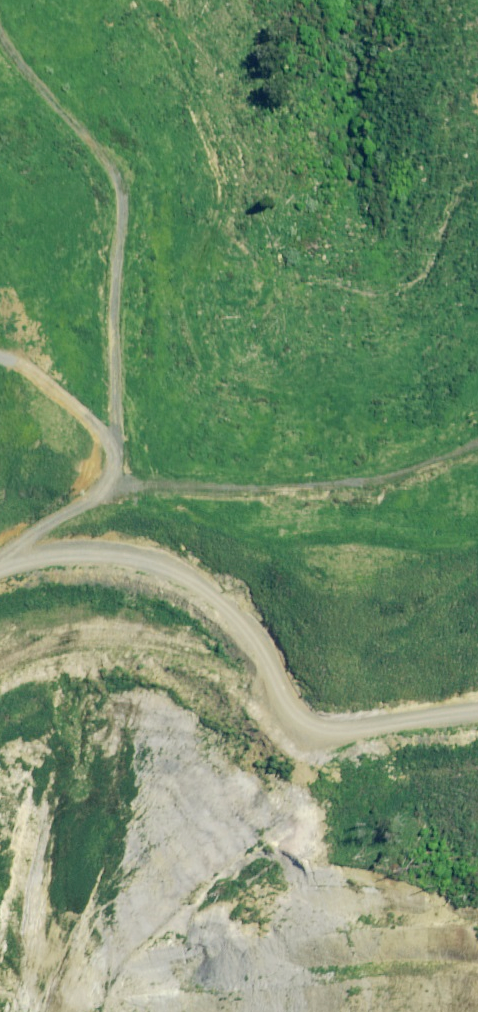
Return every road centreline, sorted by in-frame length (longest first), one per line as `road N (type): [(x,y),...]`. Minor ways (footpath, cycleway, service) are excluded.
road 1 (track): [(132,468),(139,168),(9,0)]
road 2 (track): [(477,695),(384,711),(332,709),(312,694),(265,613),(168,544),(58,525)]
road 3 (track): [(132,468),(398,461),(477,439)]
road 4 (track): [(132,468),(0,558)]

